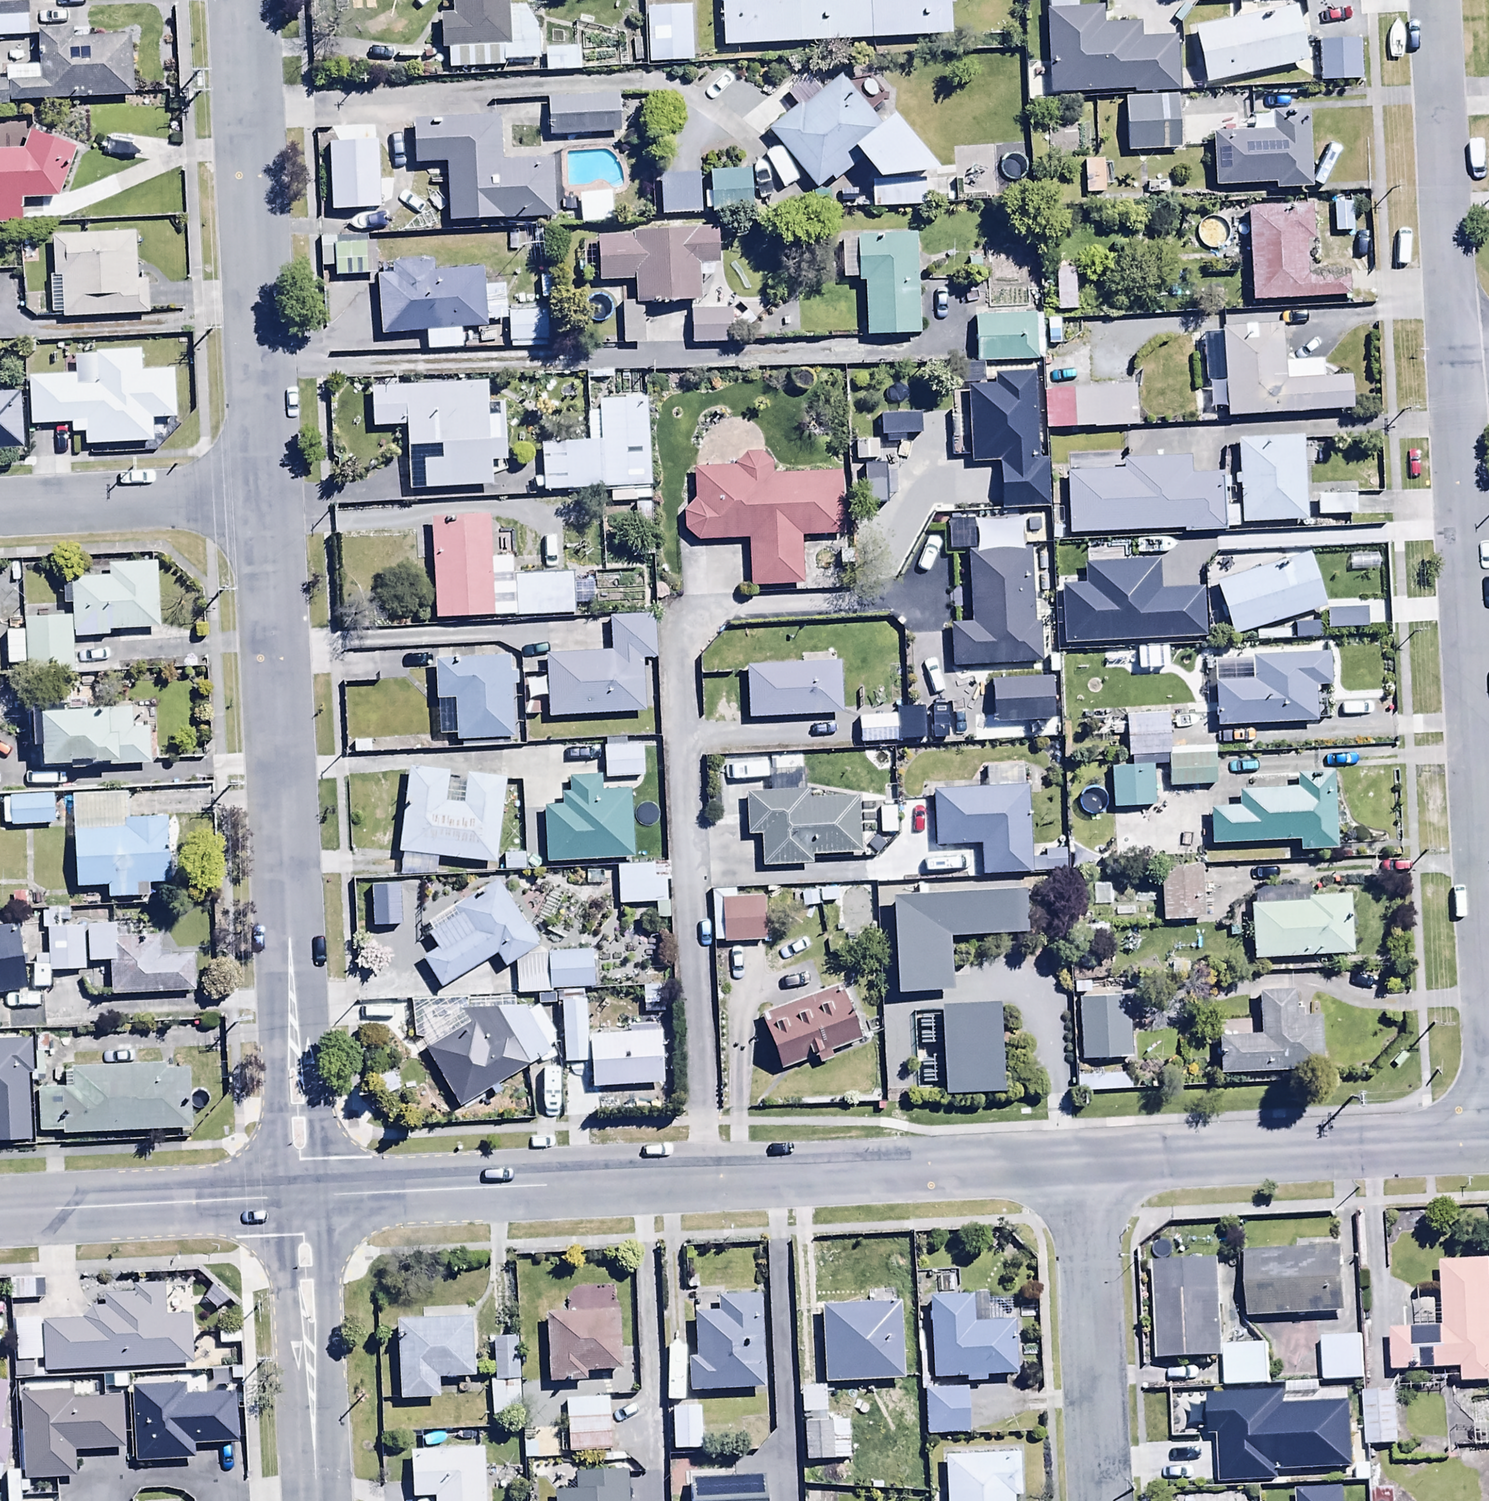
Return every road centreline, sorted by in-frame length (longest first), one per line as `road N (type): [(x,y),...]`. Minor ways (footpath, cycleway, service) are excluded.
road 1 (tertiary): [(301,1202),(1081,1165)]
road 2 (unclassified): [(266,492),(301,1202)]
road 3 (residential): [(1488,1058),(1453,351)]
road 4 (unclassified): [(241,0),(266,492)]
road 5 (tertiary): [(1081,1165),(1488,1146)]
road 6 (residential): [(1453,351),(1433,0)]
road 7 (residential): [(1081,1165),(1099,1500)]
road 8 (tertiary): [(0,1218),(301,1202)]
road 9 (unclassified): [(301,1202),(315,1500)]
road 10 (residential): [(266,492),(0,507)]

